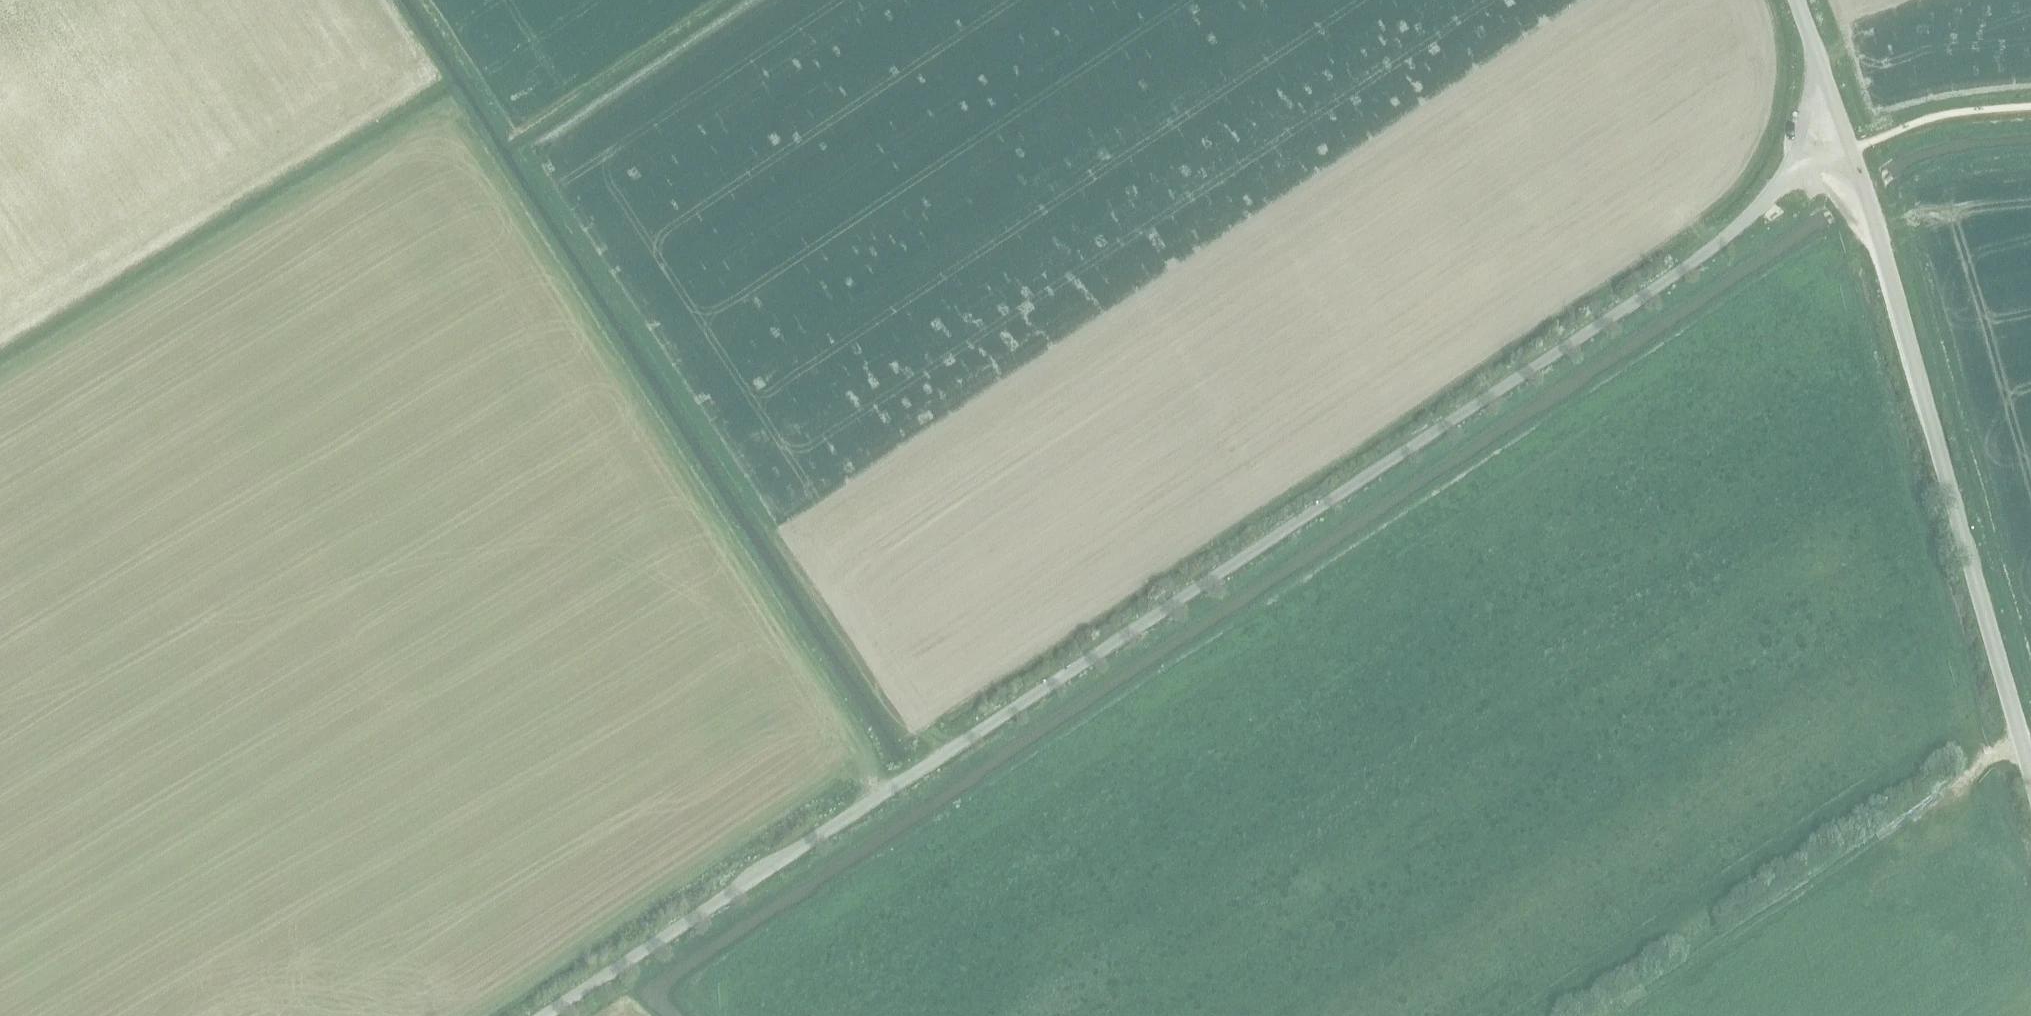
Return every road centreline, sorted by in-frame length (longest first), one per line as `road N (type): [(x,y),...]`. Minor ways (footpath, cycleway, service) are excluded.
road 1 (unclassified): [(550,1015),(1560,357),(1762,210)]
road 2 (unclassified): [(2030,774),(1861,181)]
road 3 (unclassified): [(1818,47),(1801,156),(1762,210)]

